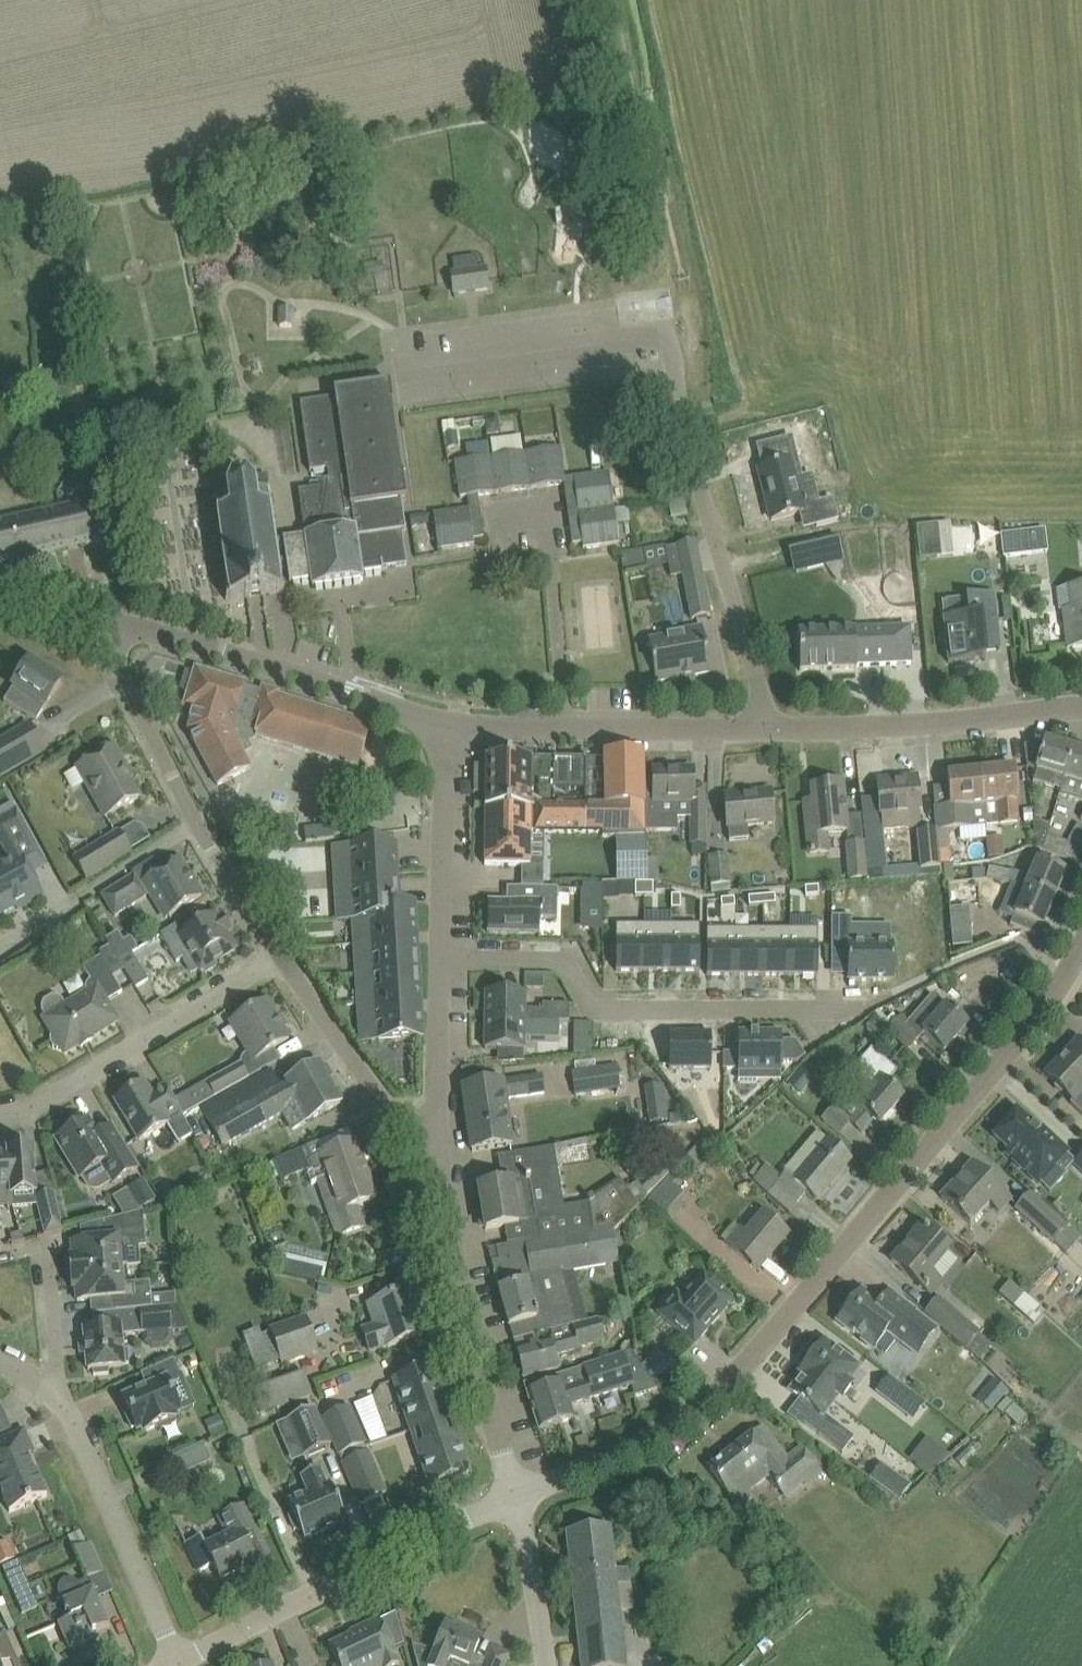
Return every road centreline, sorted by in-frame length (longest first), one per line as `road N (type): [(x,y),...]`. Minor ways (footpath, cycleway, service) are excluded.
road 1 (residential): [(514,1497),(671,1430),(722,1390),(973,1099),(1064,983),(1081,947)]
road 2 (unclassified): [(565,736),(762,734),(1081,706)]
road 3 (residential): [(805,1008),(592,1009),(564,963),(437,961)]
road 4 (residential): [(283,956),(198,824),(88,620)]
road 5 (unclassified): [(179,1662),(514,1497)]
road 6 (unclassified): [(88,620),(442,724)]
road 7 (residential): [(514,1497),(437,1148)]
road 8 (residential): [(0,1114),(26,1111),(283,956)]
road 9 (residential): [(179,1662),(59,1396)]
road 10 (residential): [(437,1148),(398,1123),(283,956)]
road 11 (residential): [(437,961),(442,724)]
road 12 (residential): [(565,736),(546,506)]
road 13 (residential): [(59,1396),(46,1254),(0,1261)]
road 14 (residential): [(437,1148),(437,961)]
road 15 (unclassified): [(542,1665),(514,1497)]
road 16 (unclassified): [(442,724),(565,736)]

